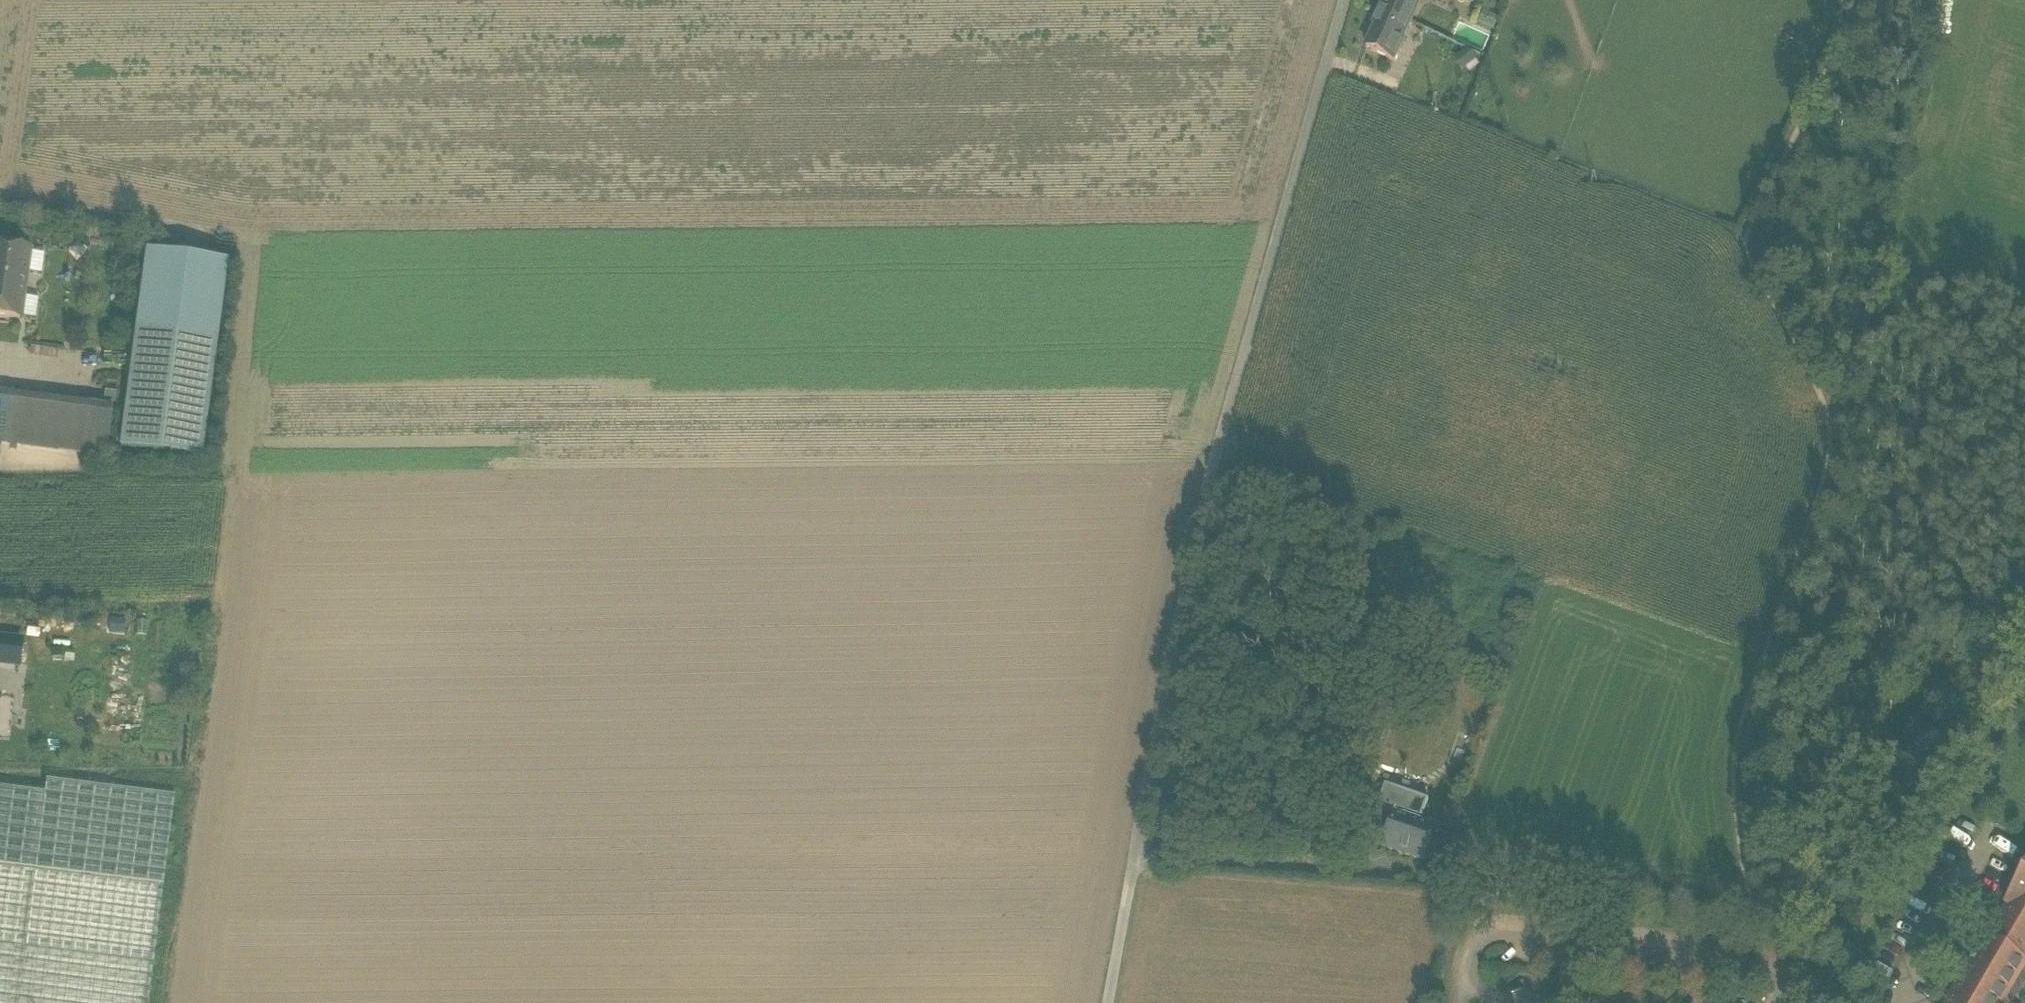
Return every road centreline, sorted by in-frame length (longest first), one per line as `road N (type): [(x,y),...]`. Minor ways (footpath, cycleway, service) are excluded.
road 1 (unclassified): [(1344,0),(1210,465),(1108,1002)]

